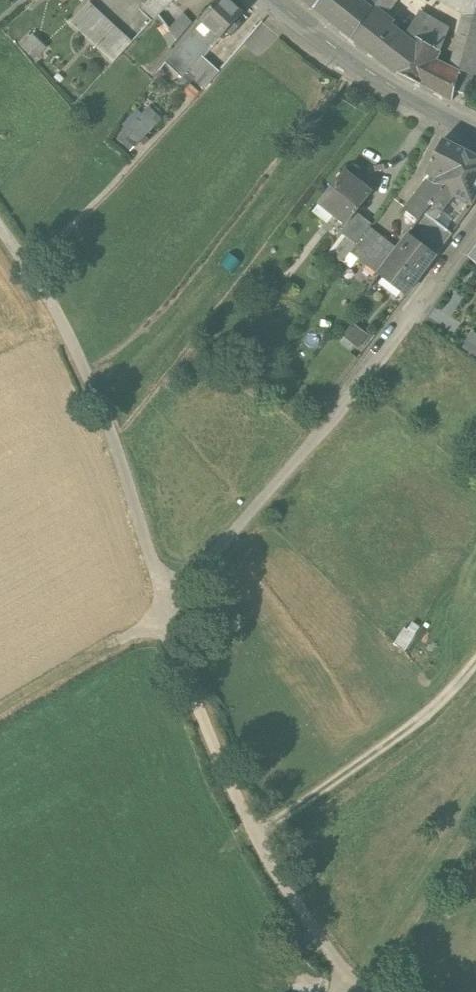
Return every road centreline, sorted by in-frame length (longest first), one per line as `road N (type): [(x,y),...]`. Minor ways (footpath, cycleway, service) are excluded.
road 1 (track): [(352,986),(279,888),(230,791),(187,686),(98,399),(70,338),(0,230)]
road 2 (secondary): [(475,142),(406,102),(269,0)]
road 3 (track): [(166,608),(0,713)]

